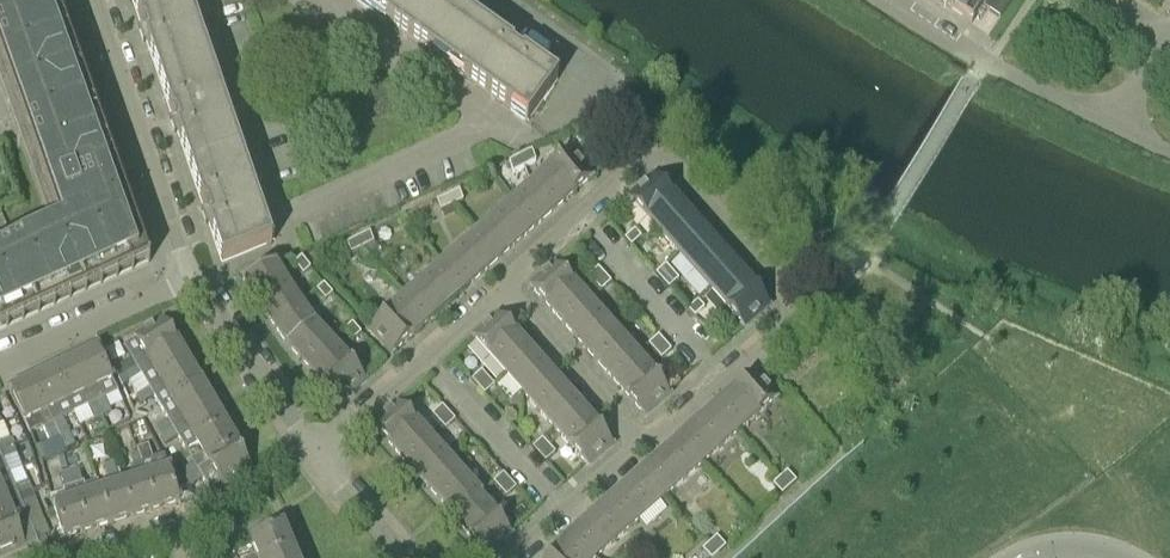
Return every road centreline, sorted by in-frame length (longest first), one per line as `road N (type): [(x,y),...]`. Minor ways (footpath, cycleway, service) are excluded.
road 1 (residential): [(640,442),(790,303),(792,288),(664,155),(649,149)]
road 2 (residential): [(1169,150),(957,45),(891,0)]
road 3 (residential): [(193,275),(97,0)]
road 4 (residential): [(316,452),(499,283)]
road 5 (residential): [(316,452),(193,275)]
road 6 (residential): [(640,442),(499,283)]
road 7 (residential): [(0,363),(193,275)]
road 8 (residential): [(499,283),(649,149)]
road 9 (residential): [(559,126),(590,101),(605,73),(507,0)]
road 10 (residential): [(507,557),(640,442)]
road 11 (residential): [(397,557),(316,452)]

